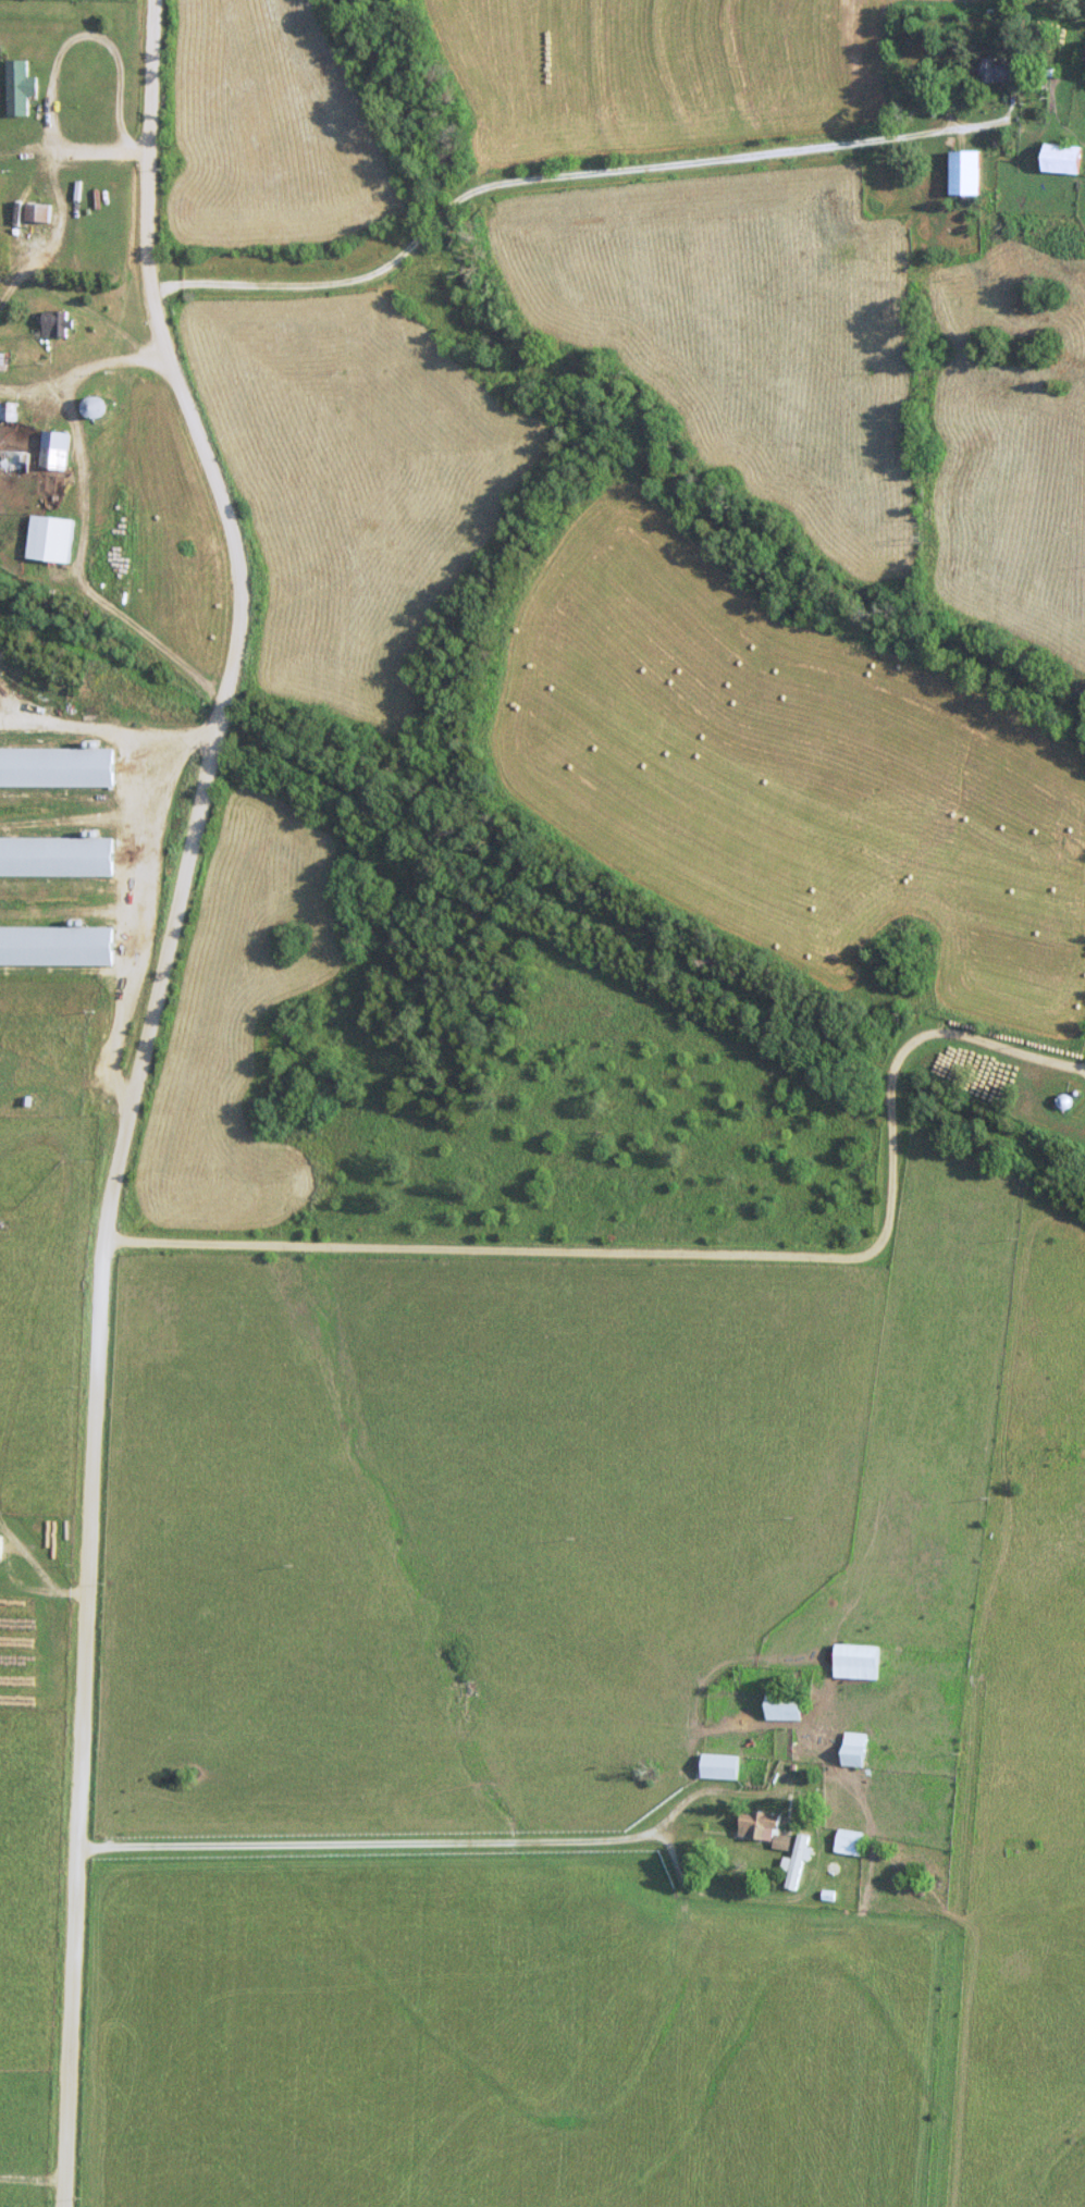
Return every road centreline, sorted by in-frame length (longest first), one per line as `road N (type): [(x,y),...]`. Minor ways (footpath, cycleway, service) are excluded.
road 1 (residential): [(65,2206),(103,1241),(140,1040),(232,675),(244,588),(233,533),(163,358),(149,285),(152,0)]

